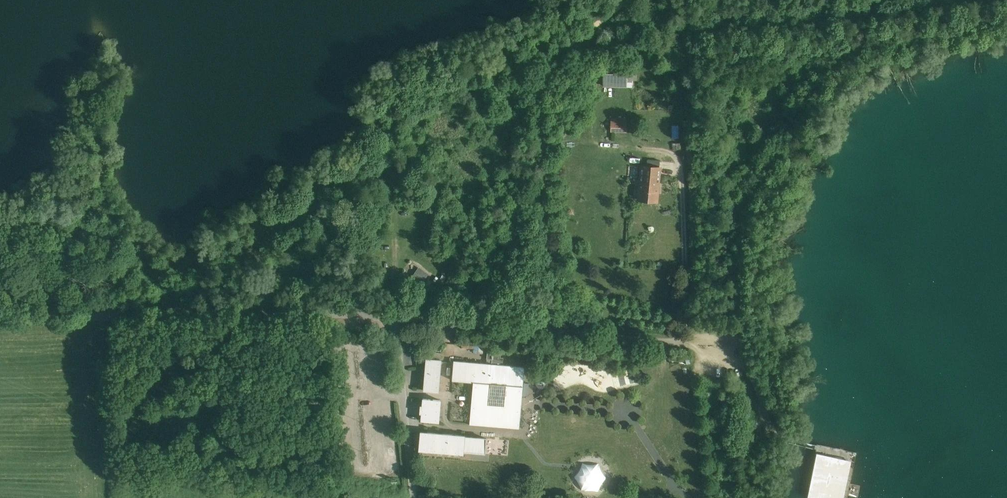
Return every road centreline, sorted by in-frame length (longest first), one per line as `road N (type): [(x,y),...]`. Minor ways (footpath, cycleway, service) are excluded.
road 1 (unclassified): [(395,317),(0,317)]
road 2 (unclassified): [(547,330),(699,343),(741,360),(772,432),(791,441)]
road 3 (unclassified): [(395,317),(415,497)]
road 4 (unclassified): [(547,330),(395,317)]

